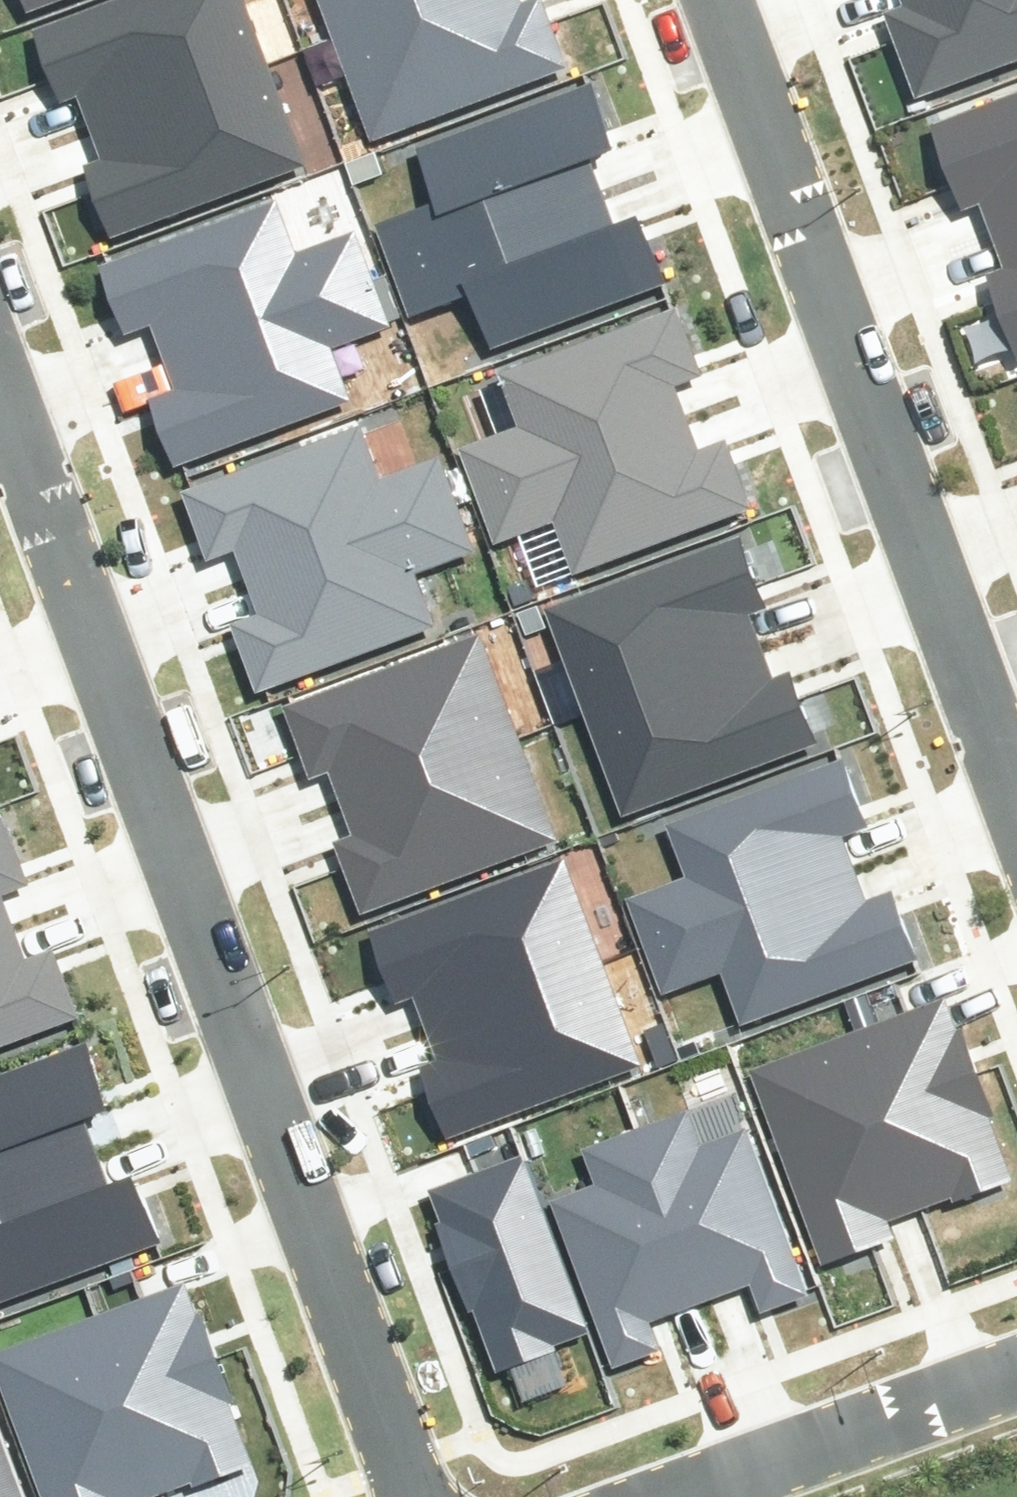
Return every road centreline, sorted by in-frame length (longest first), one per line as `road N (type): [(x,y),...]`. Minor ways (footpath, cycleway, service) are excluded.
road 1 (residential): [(388,1496),(0,486)]
road 2 (residential): [(696,0),(1016,838)]
road 3 (residential): [(636,1496),(1016,1354)]

